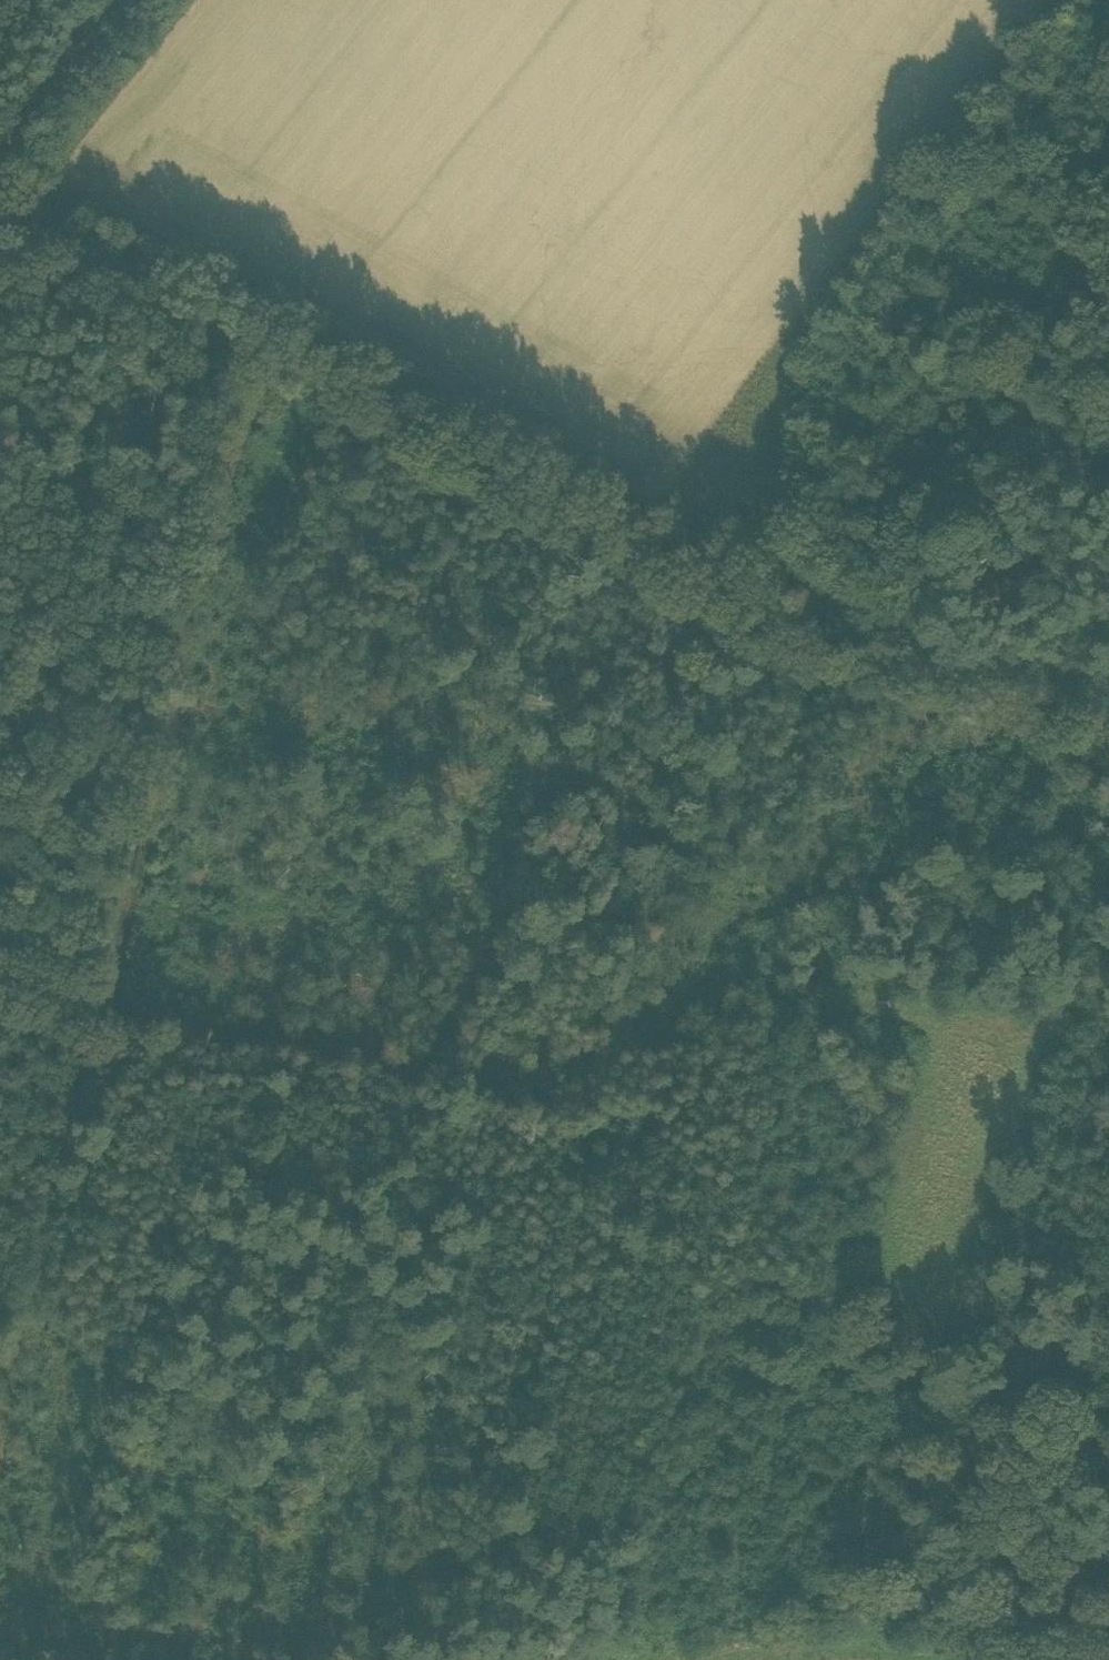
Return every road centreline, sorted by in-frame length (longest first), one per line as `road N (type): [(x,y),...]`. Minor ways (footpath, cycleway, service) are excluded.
road 1 (track): [(0,1492),(300,377)]
road 2 (track): [(300,377),(747,624),(1108,709)]
road 3 (track): [(604,1659),(697,1631),(861,1610),(1020,1659)]
road 4 (track): [(0,191),(80,256),(300,377)]
road 5 (track): [(112,0),(0,149)]

